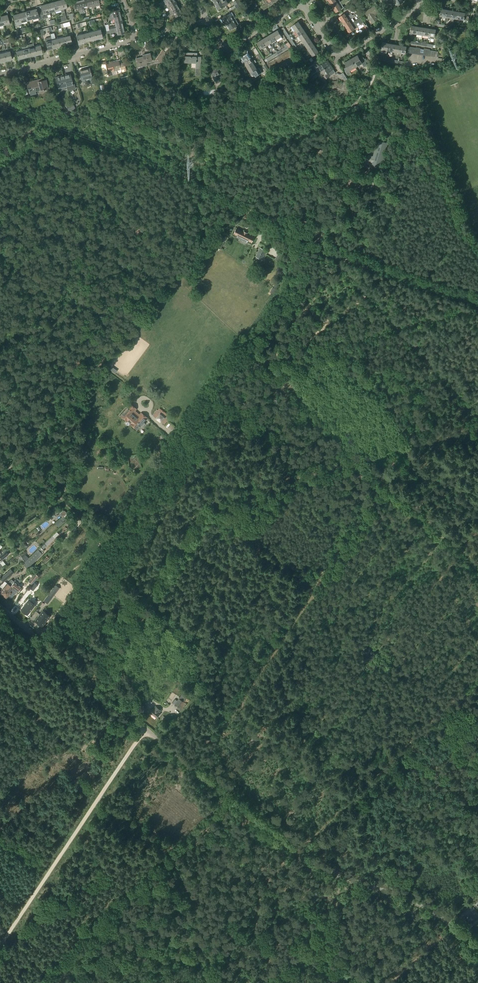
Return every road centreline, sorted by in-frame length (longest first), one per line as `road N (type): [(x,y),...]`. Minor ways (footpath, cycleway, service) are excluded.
road 1 (unclassified): [(477,946),(427,904),(340,877),(305,854),(0,607)]
road 2 (track): [(382,476),(238,704),(350,795)]
road 3 (track): [(90,678),(214,503),(204,468),(169,433)]
road 4 (track): [(477,559),(269,365)]
road 5 (track): [(279,215),(317,238),(477,415)]
road 6 (track): [(214,503),(477,429)]
road 7 (track): [(462,545),(294,749)]
road 8 (track): [(0,944),(147,728)]
road 9 (track): [(81,134),(82,389)]
road 10 (track): [(477,671),(297,848)]
road 11 (track): [(227,806),(157,874),(194,965),(194,982)]
road 12 (track): [(230,982),(256,875),(231,823),(232,800)]
road 13 (track): [(443,705),(307,594)]
road 14 (track): [(82,389),(46,500),(0,529)]
road 15 (residential): [(135,40),(0,75)]

